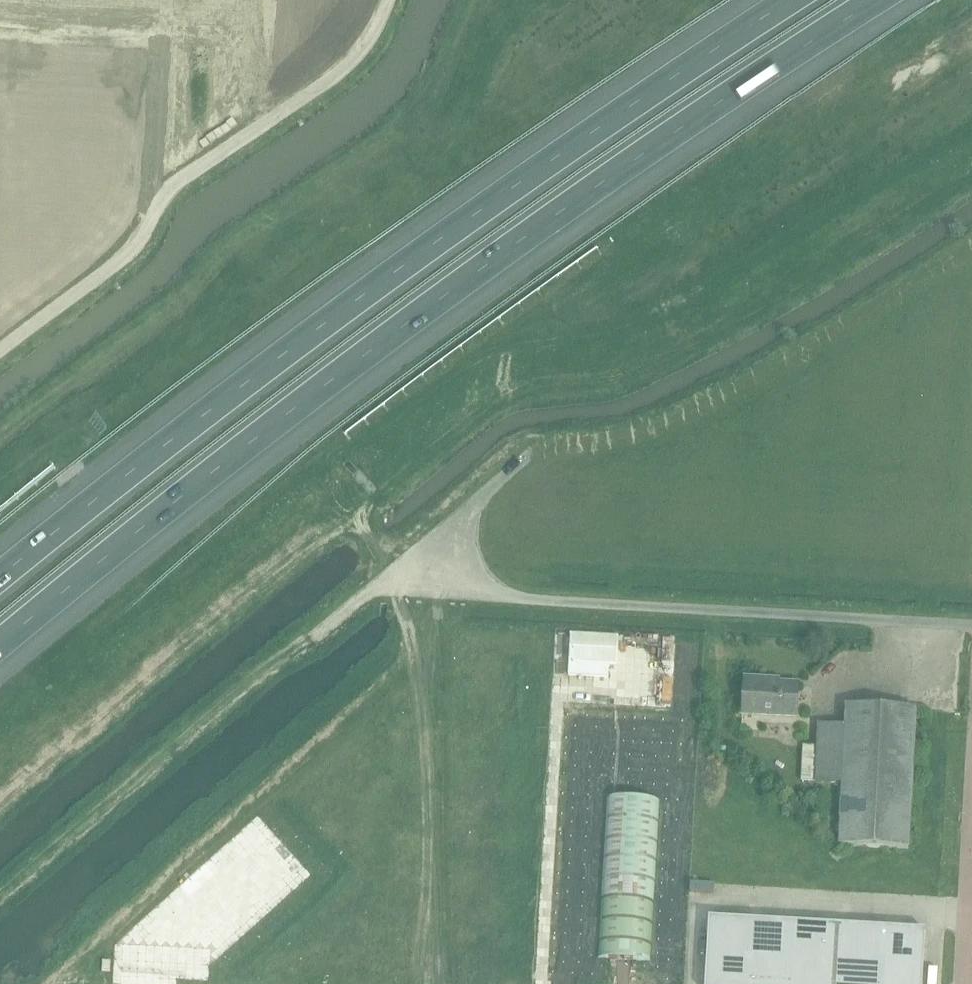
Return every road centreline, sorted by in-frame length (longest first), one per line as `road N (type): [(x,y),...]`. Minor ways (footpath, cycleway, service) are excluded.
road 1 (motorway): [(0,642),(425,310),(872,0)]
road 2 (motorway): [(791,0),(211,405),(0,576)]
road 3 (unclassified): [(971,626),(379,591)]

